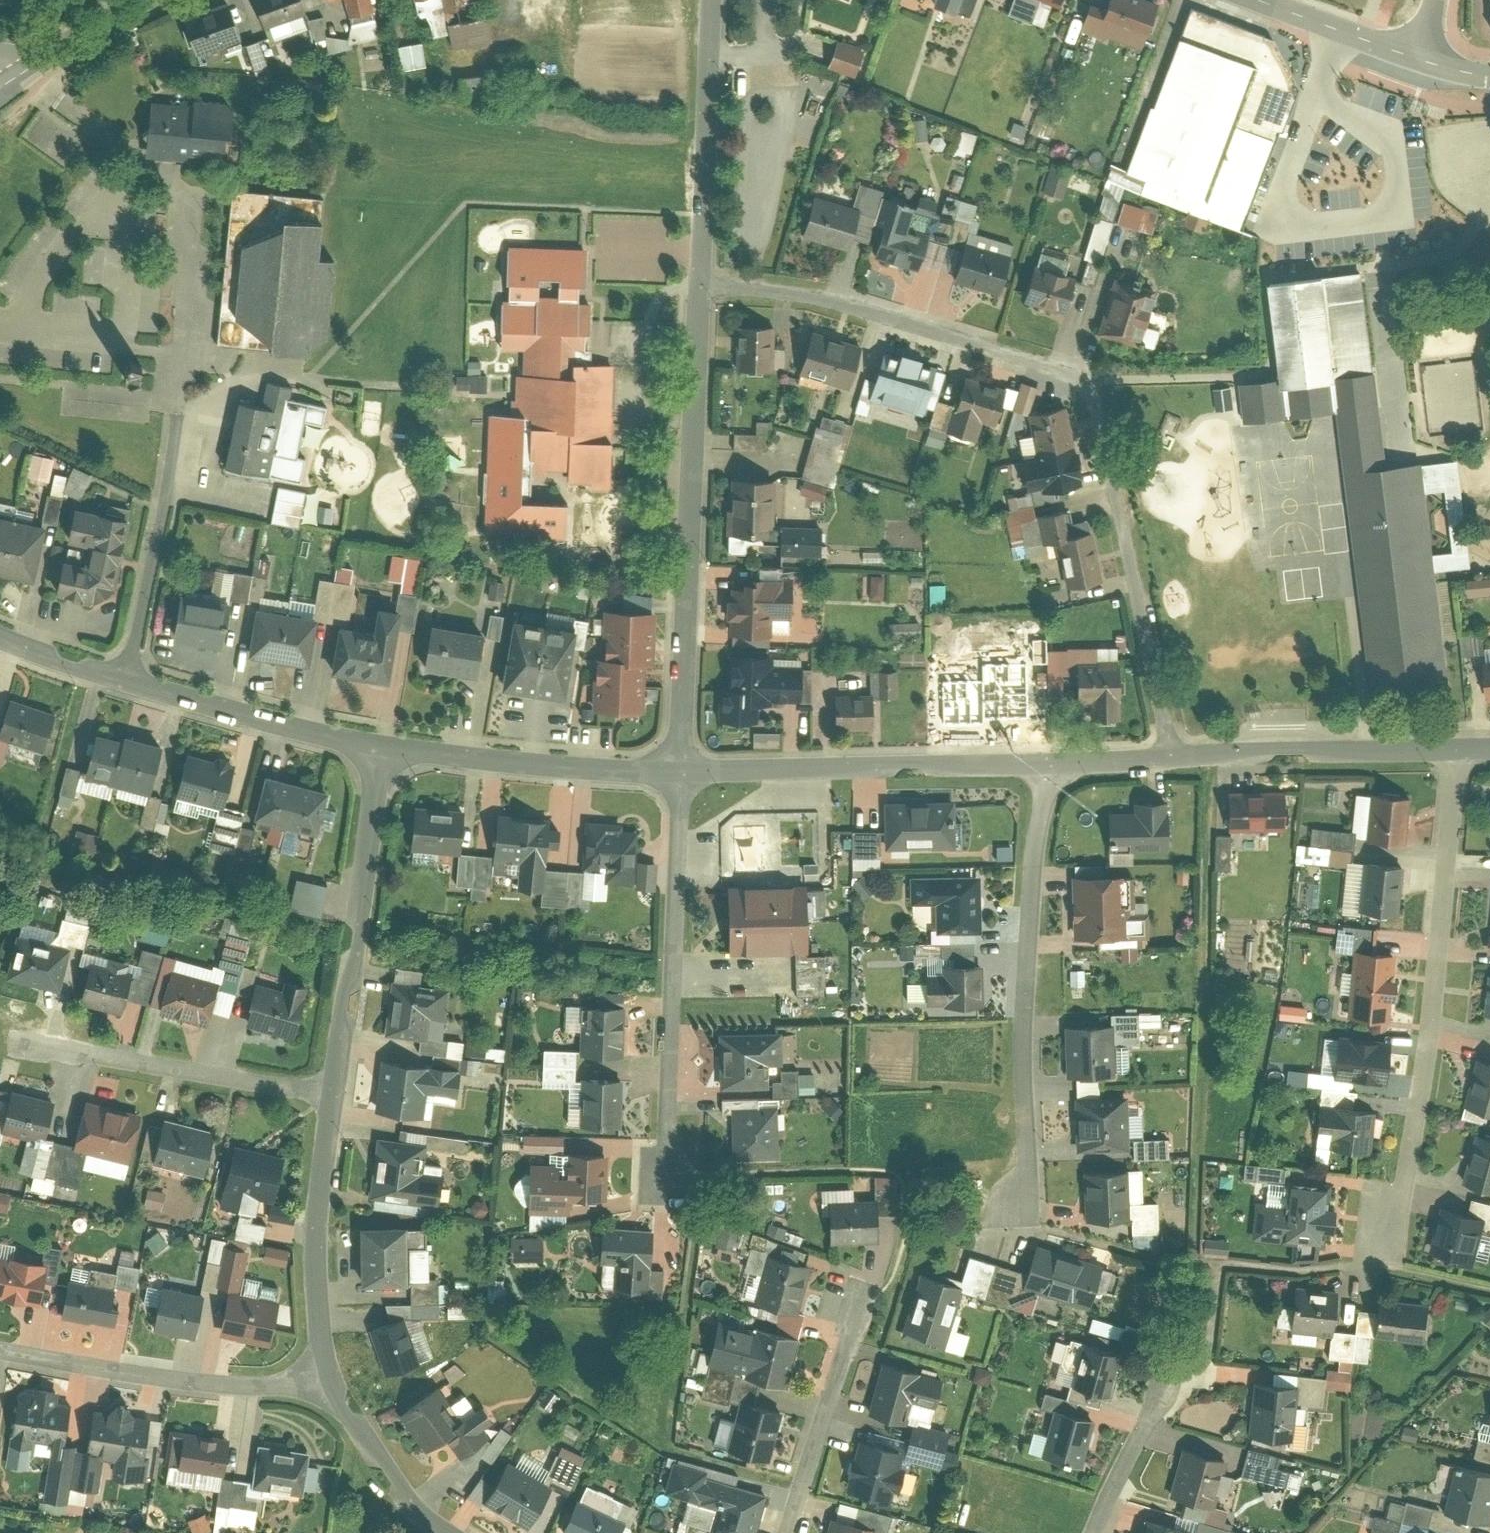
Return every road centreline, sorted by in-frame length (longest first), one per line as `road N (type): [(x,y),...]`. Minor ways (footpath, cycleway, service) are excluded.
road 1 (residential): [(703,285),(850,303),(1072,369),(1091,390),(1181,750)]
road 2 (residential): [(1464,749),(1405,1181),(1375,1244)]
road 3 (residential): [(703,285),(684,768)]
road 4 (residential): [(1055,760),(1020,1048),(1025,1168),(1016,1206)]
road 5 (residential): [(684,768),(665,1167)]
road 6 (residential): [(1055,760),(684,768)]
road 7 (residential): [(384,743),(334,1091)]
road 8 (residential): [(331,1379),(217,1380),(0,1342)]
road 9 (residential): [(334,1091),(25,1040)]
road 10 (residential): [(684,768),(384,743)]
road 11 (residential): [(334,1091),(319,1240),(319,1314),(331,1379)]
road 12 (residential): [(705,0),(703,285)]
road 13 (residential): [(1464,749),(1181,750)]
road 14 (residential): [(130,678),(177,410)]
road 15 (residential): [(384,743),(130,678)]
road 16 (residential): [(853,1298),(851,1329),(789,1532)]
road 17 (residential): [(331,1379),(402,1488),(452,1532)]
road 18 (tertiary): [(1425,56),(1270,0)]
road 19 (residential): [(1161,1389),(1094,1532)]
road 20 (tertiary): [(142,0),(14,77)]
road 21 (residential): [(130,678),(0,635)]
road 22 (residential): [(1181,750),(1055,760)]

